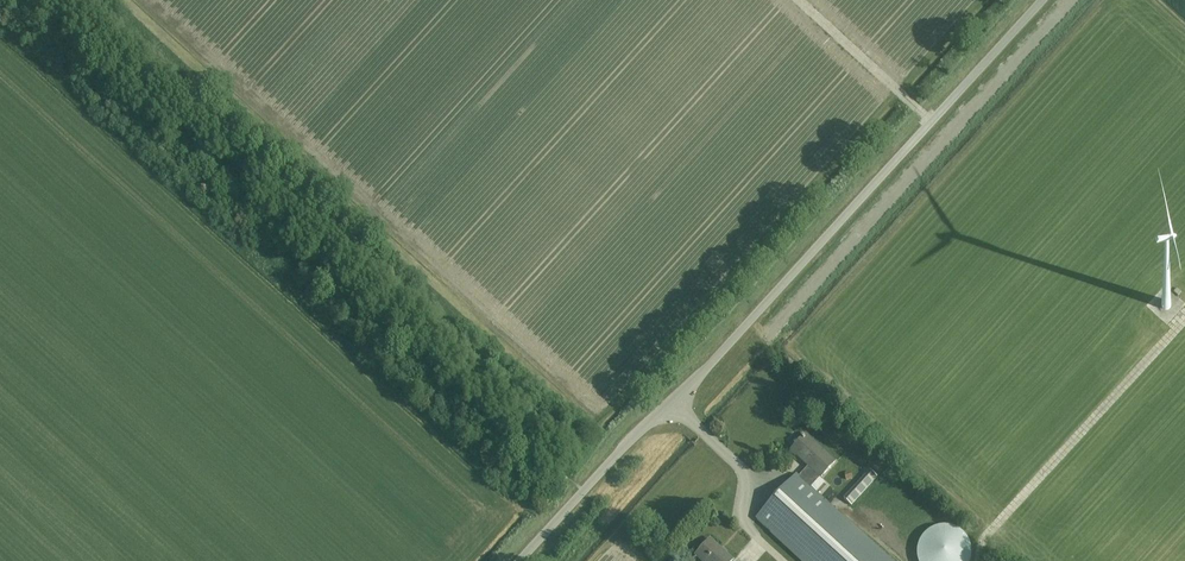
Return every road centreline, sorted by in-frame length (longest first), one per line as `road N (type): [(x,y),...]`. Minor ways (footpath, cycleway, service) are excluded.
road 1 (residential): [(520,560),(1040,0)]
road 2 (track): [(584,491),(45,0)]

